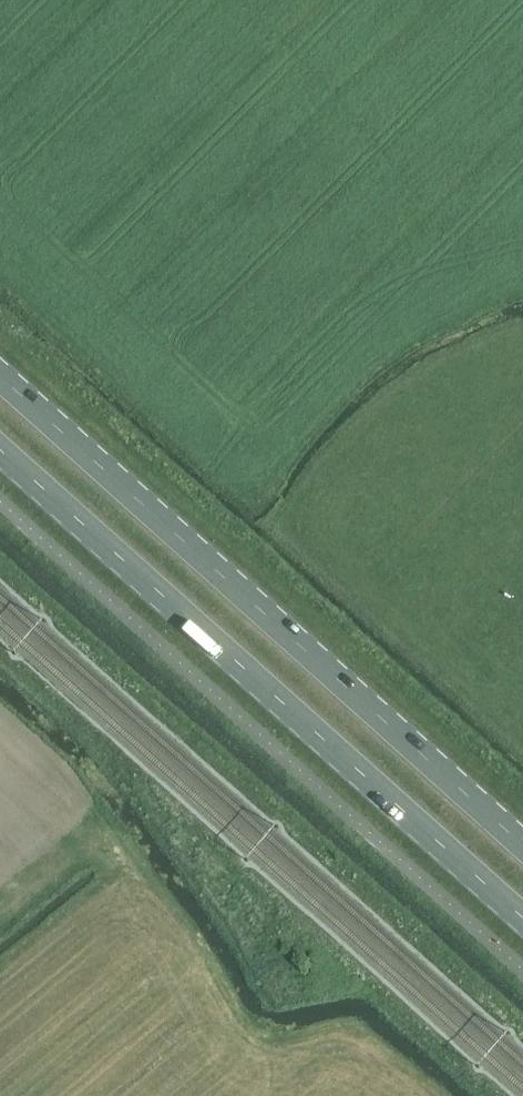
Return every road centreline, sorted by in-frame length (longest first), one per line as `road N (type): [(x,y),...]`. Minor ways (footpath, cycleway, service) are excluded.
road 1 (primary): [(522,846),(0,377)]
road 2 (primary): [(0,451),(522,918)]

